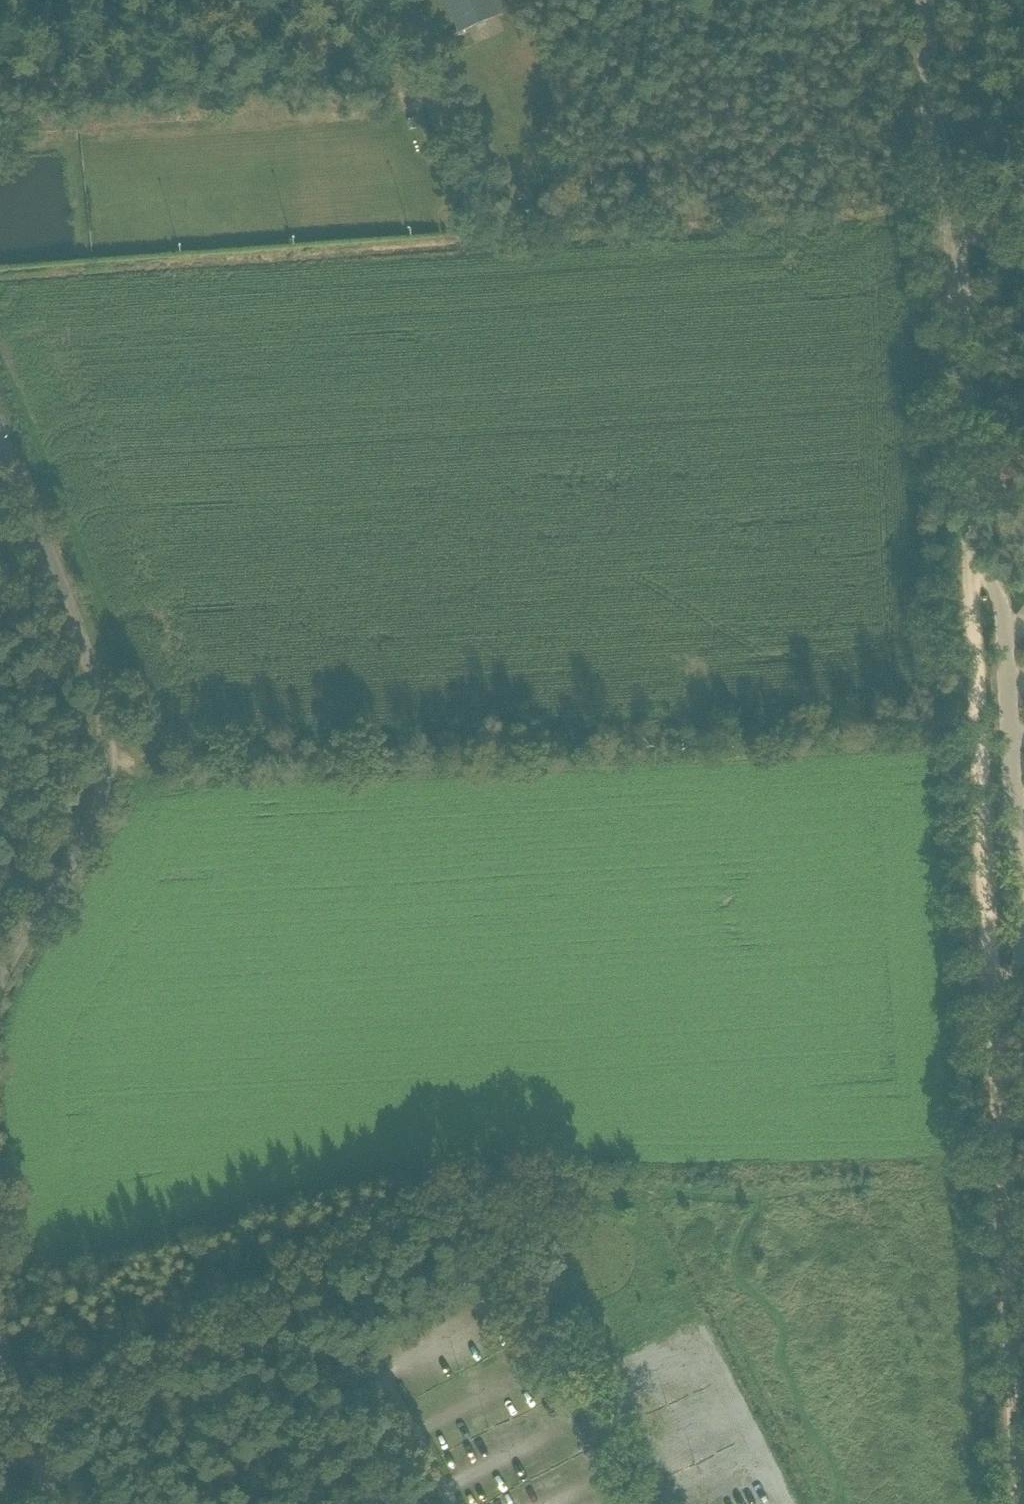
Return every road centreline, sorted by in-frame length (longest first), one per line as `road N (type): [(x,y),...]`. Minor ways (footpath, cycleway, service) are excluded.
road 1 (unclassified): [(55,1503),(7,1354),(18,987),(24,934),(110,787),(118,733),(0,441)]
road 2 (unclassified): [(377,1503),(357,1463),(313,1446),(278,1454),(188,1503)]

